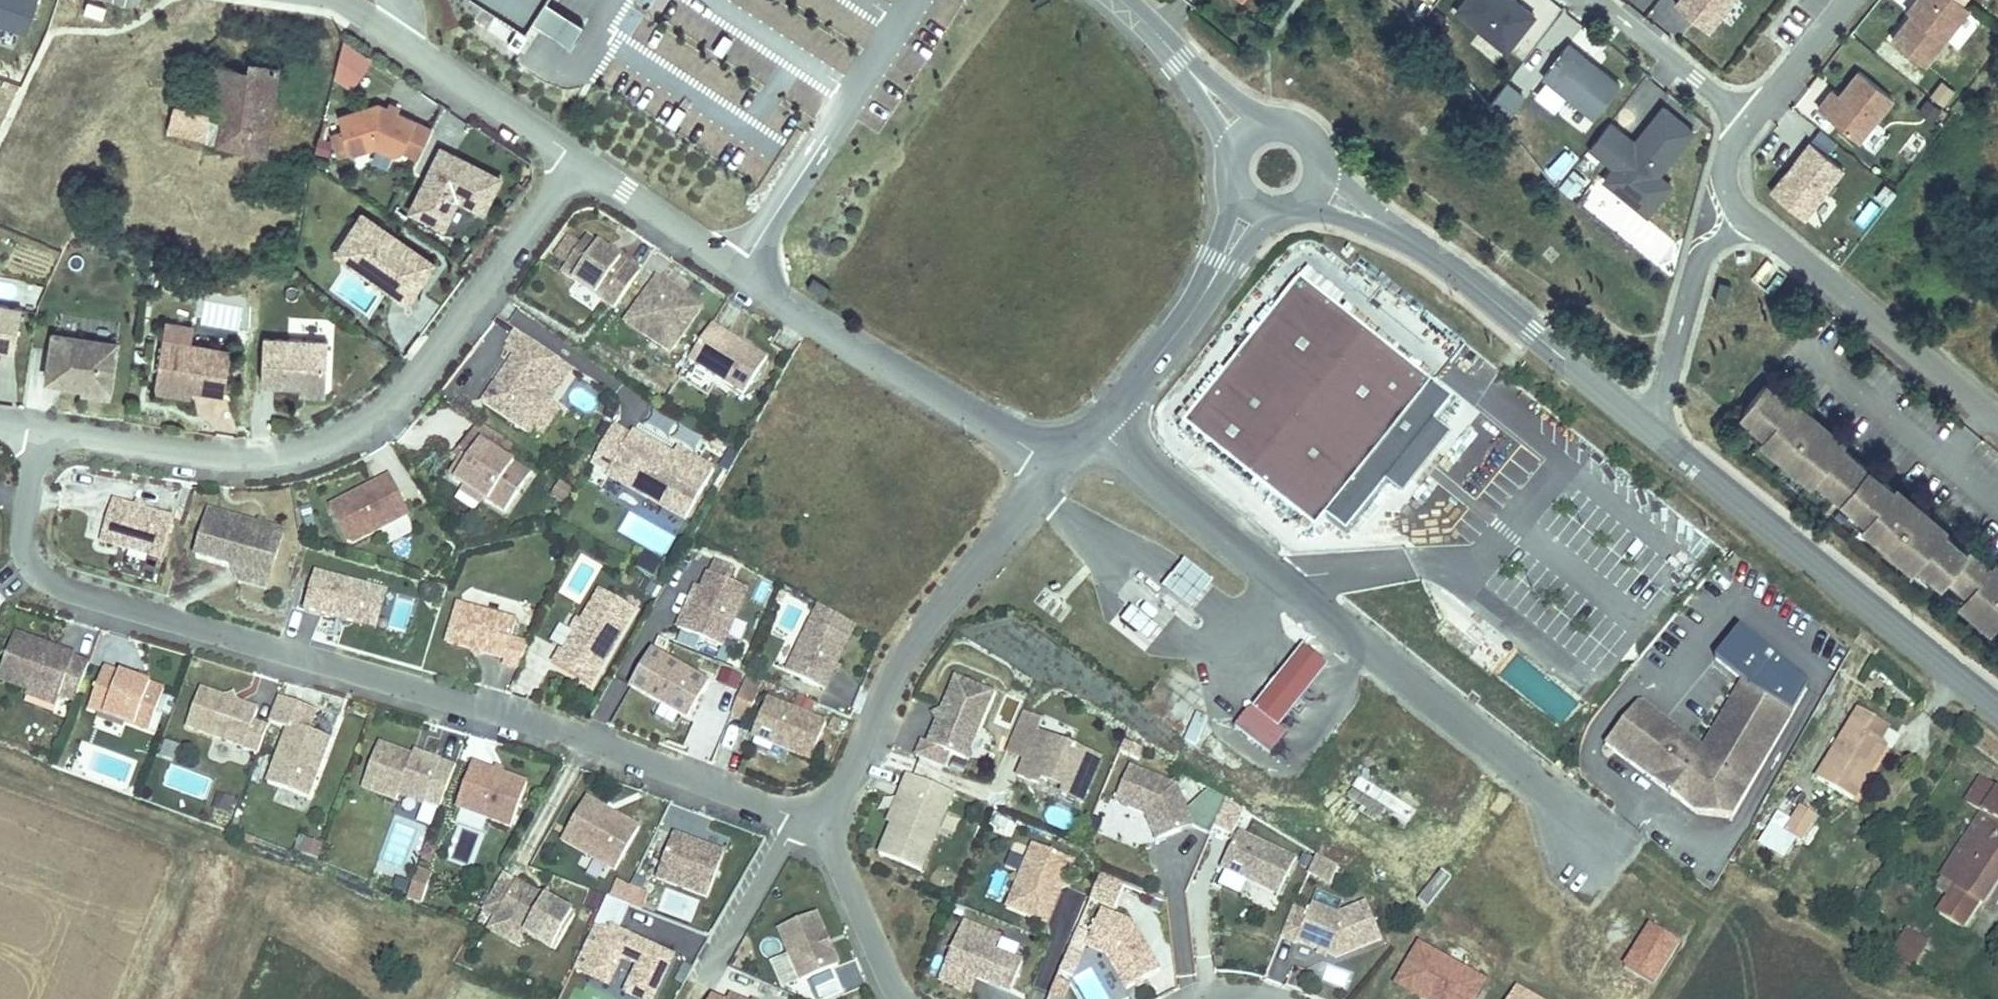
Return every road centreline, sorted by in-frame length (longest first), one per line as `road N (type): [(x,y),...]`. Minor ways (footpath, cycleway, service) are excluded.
road 1 (residential): [(50,443),(36,460),(24,533),(42,577),(602,738),(784,809),(823,814)]
road 2 (unclassified): [(1098,425),(1278,583),(1538,782),(1585,840),(1620,828),(1643,806)]
road 3 (residential): [(580,179),(556,189),(400,402),(357,434),(250,459),(68,436),(50,443)]
road 4 (residential): [(1061,464),(984,424),(609,182),(580,179)]
road 5 (secondary): [(1646,427),(1997,709)]
road 6 (residential): [(1061,464),(1014,511),(915,640),(823,814)]
road 7 (secondary): [(1646,427),(1469,286),(1317,185)]
road 8 (residential): [(1997,422),(1745,215)]
road 9 (residential): [(333,0),(530,122),(580,179)]
road 10 (residential): [(1250,208),(1223,266),(1098,425)]
road 11 (residential): [(1646,427),(1660,405),(1695,276),(1745,215)]
road 12 (residential): [(823,814),(906,998)]
road 13 (residential): [(707,970),(771,859),(823,814)]
road 14 (residential): [(1599,0),(1754,118)]
road 15 (secondary): [(1246,131),(1117,0)]
road 16 (residential): [(1754,118),(1848,0)]

